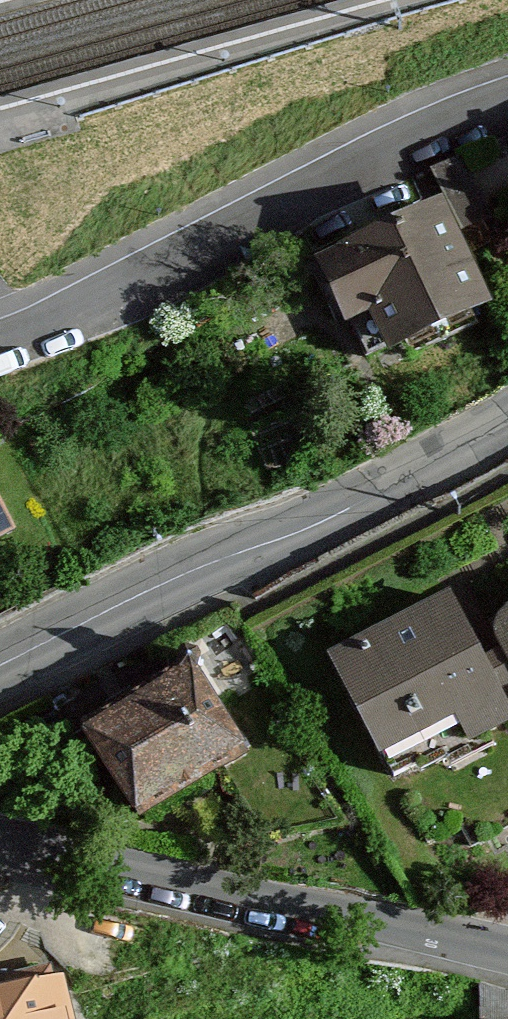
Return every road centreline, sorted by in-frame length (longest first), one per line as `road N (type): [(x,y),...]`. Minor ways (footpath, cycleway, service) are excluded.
road 1 (tertiary): [(507,424),(324,528),(179,584),(0,674)]
road 2 (residential): [(507,95),(365,157),(104,299),(0,343)]
road 3 (residential): [(507,958),(0,844)]

